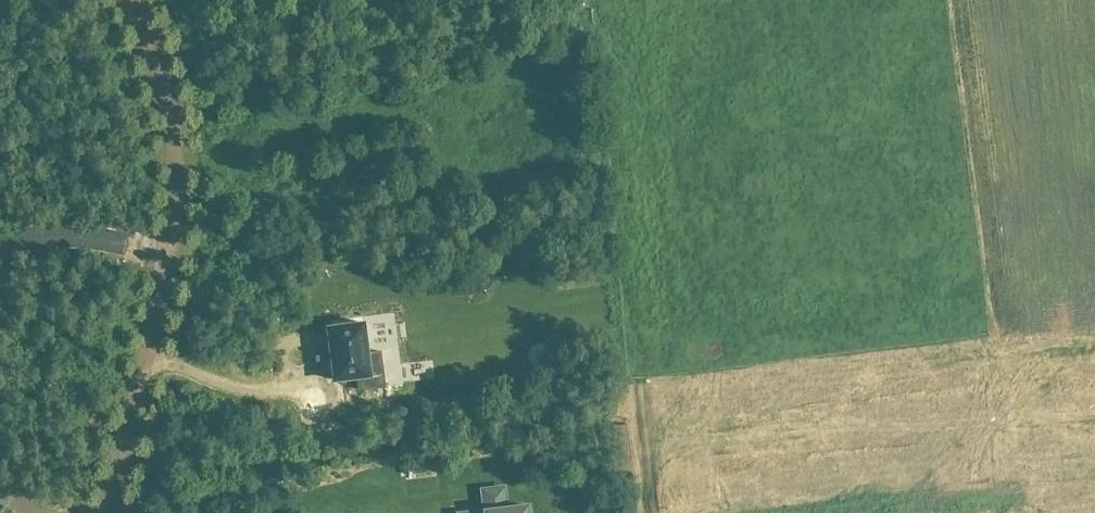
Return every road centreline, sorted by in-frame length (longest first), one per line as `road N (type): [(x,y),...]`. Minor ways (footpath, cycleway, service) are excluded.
road 1 (residential): [(106,512),(161,300),(172,196),(164,102),(125,0)]

